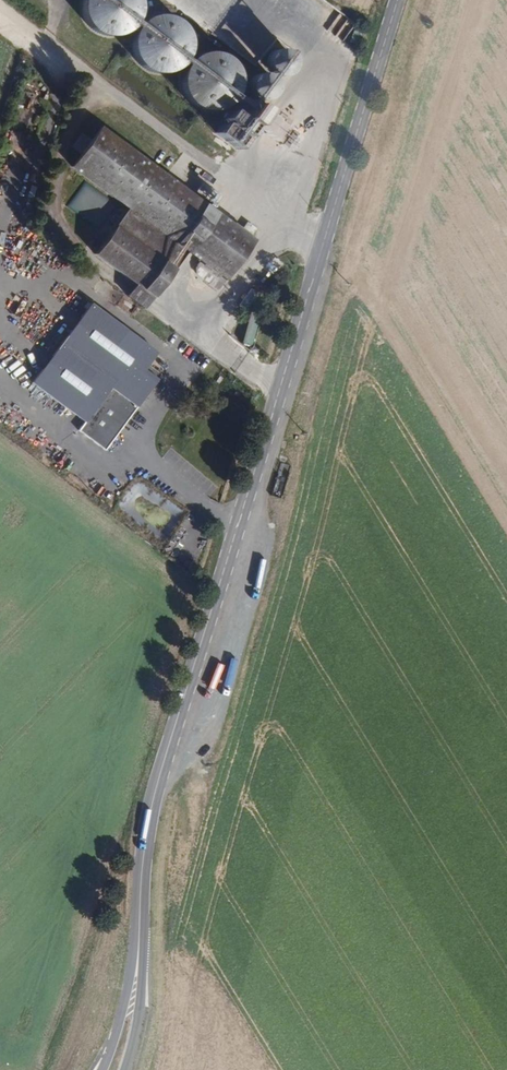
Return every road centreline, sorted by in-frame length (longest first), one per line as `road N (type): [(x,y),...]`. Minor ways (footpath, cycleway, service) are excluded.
road 1 (secondary): [(398,0),(151,795),(140,958)]

